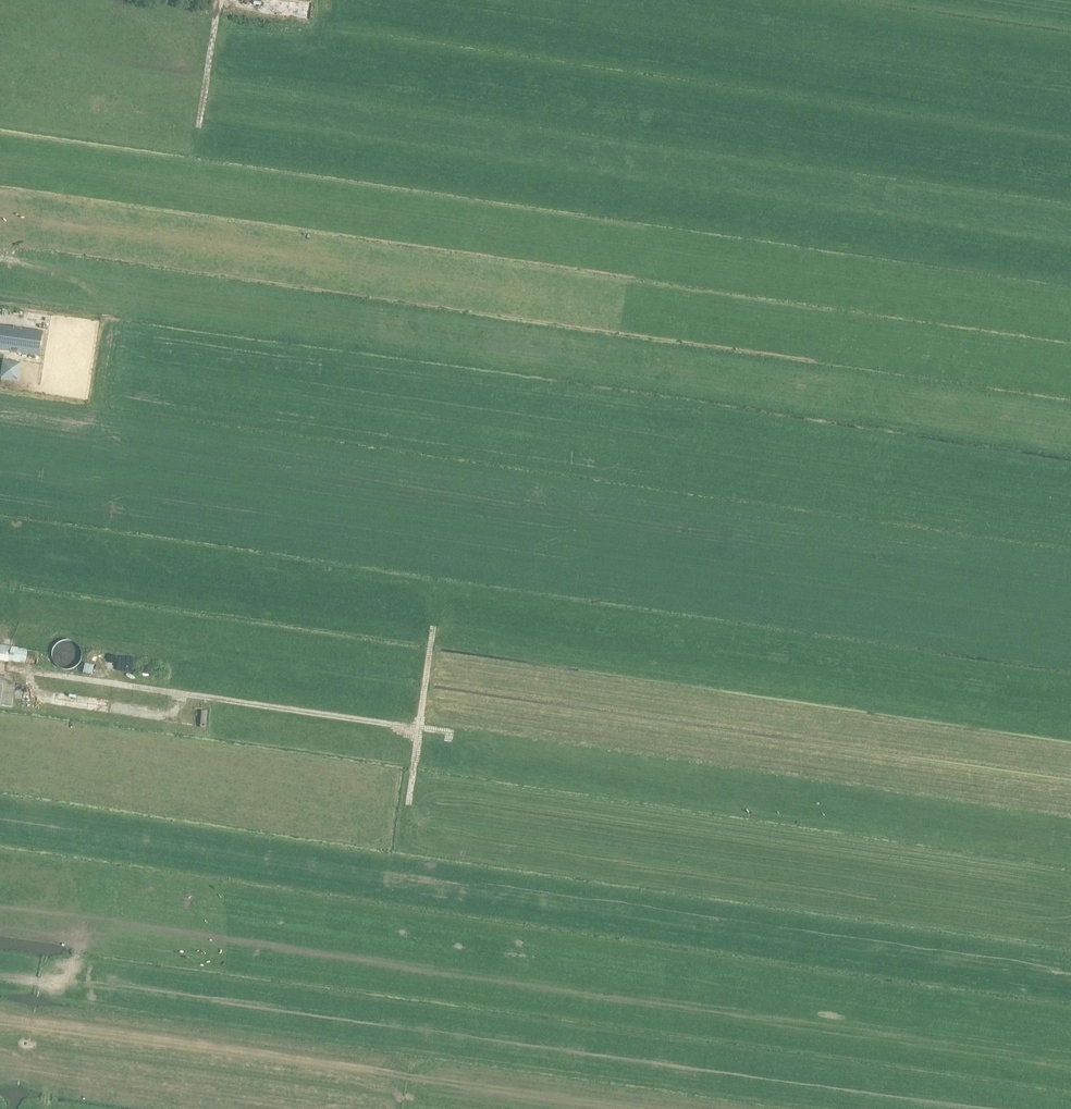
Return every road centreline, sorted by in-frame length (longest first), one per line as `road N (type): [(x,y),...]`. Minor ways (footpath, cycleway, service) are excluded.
road 1 (track): [(460,732),(1070,821)]
road 2 (track): [(420,726),(9,669)]
road 3 (track): [(96,417),(113,311),(99,293),(0,259)]
road 4 (track): [(218,0),(199,126)]

